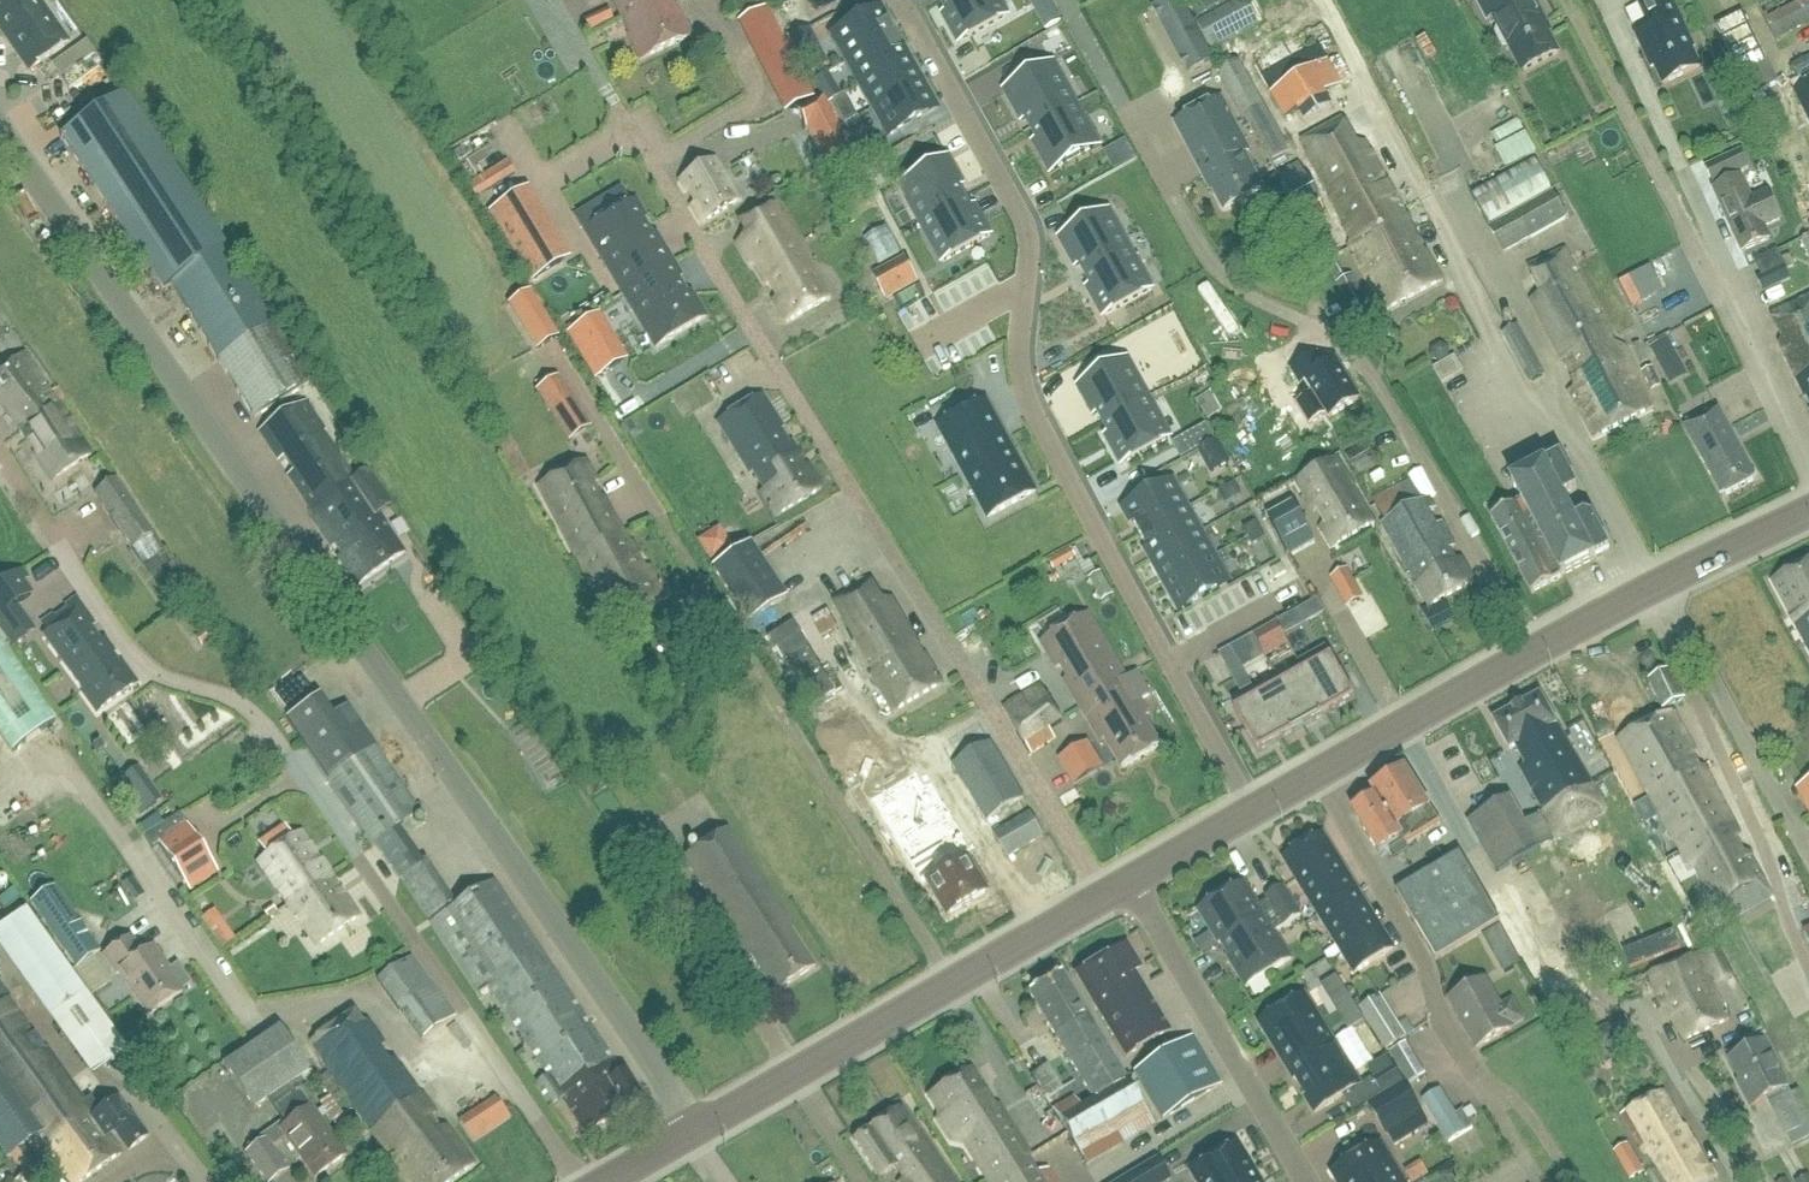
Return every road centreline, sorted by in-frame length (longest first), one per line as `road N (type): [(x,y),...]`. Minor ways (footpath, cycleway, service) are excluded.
road 1 (tertiary): [(696,1128),(0,125)]
road 2 (tertiary): [(1127,881),(1636,599),(1808,518)]
road 3 (tertiary): [(696,1128),(1127,881)]
road 4 (unclassified): [(1303,1181),(1127,881)]

